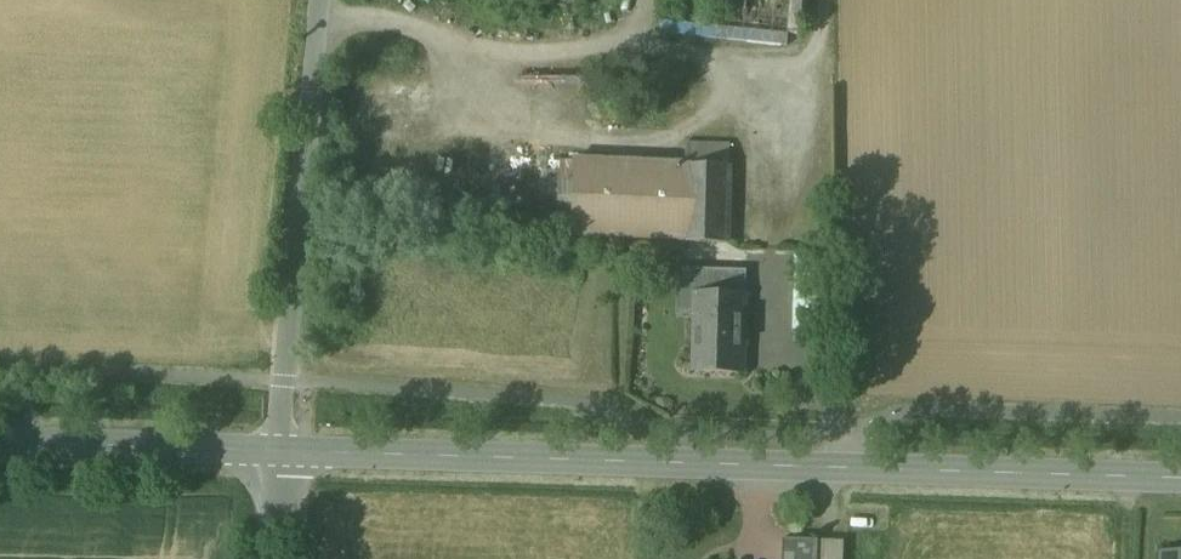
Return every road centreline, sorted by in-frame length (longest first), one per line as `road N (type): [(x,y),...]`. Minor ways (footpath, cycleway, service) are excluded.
road 1 (tertiary): [(280,451),(1180,479)]
road 2 (residential): [(280,451),(318,0)]
road 3 (tertiary): [(0,442),(280,451)]

